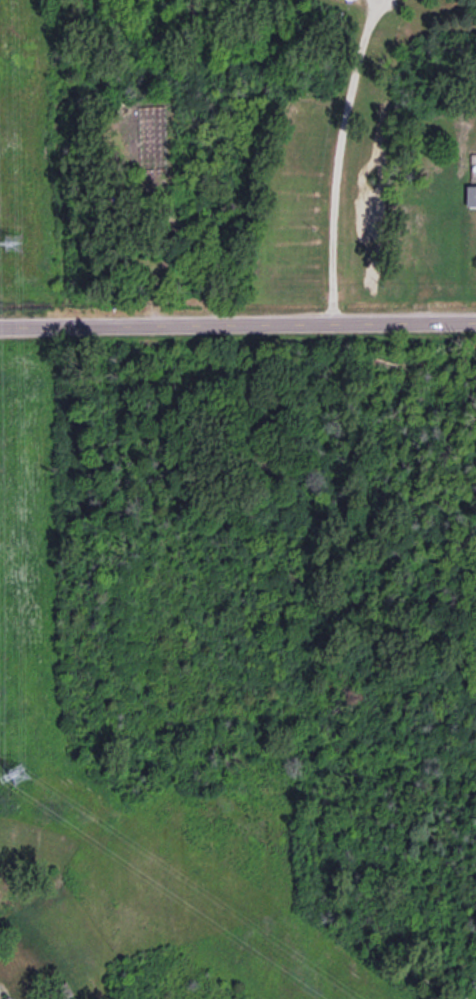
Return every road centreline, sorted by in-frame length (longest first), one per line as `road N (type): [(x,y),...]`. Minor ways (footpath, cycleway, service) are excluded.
road 1 (tertiary): [(475,320),(0,323)]

